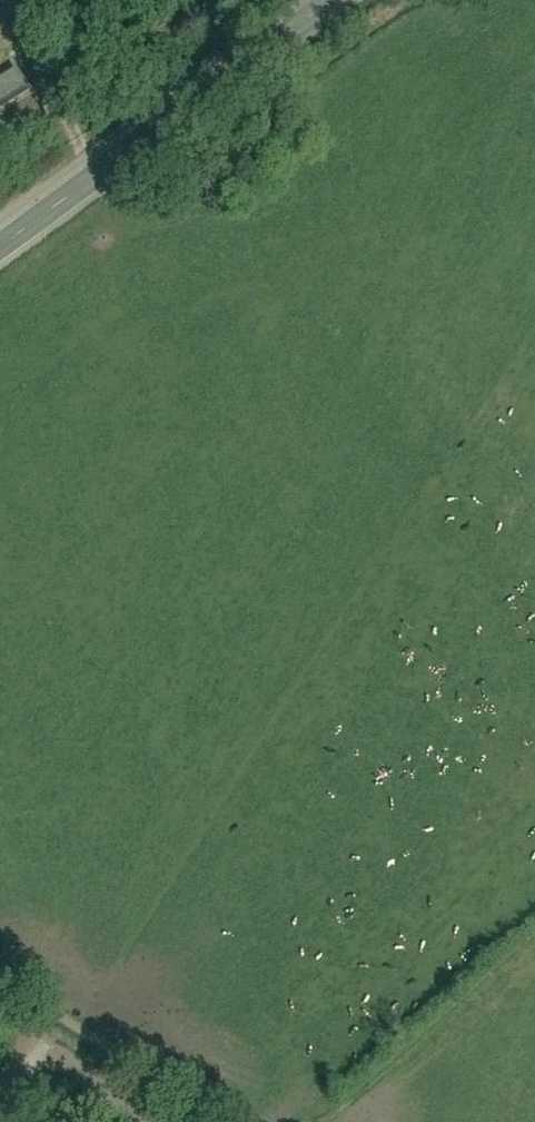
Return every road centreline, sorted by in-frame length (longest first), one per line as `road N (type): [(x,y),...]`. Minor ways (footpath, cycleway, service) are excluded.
road 1 (tertiary): [(0,248),(334,0)]
road 2 (track): [(132,1121),(0,1037)]

